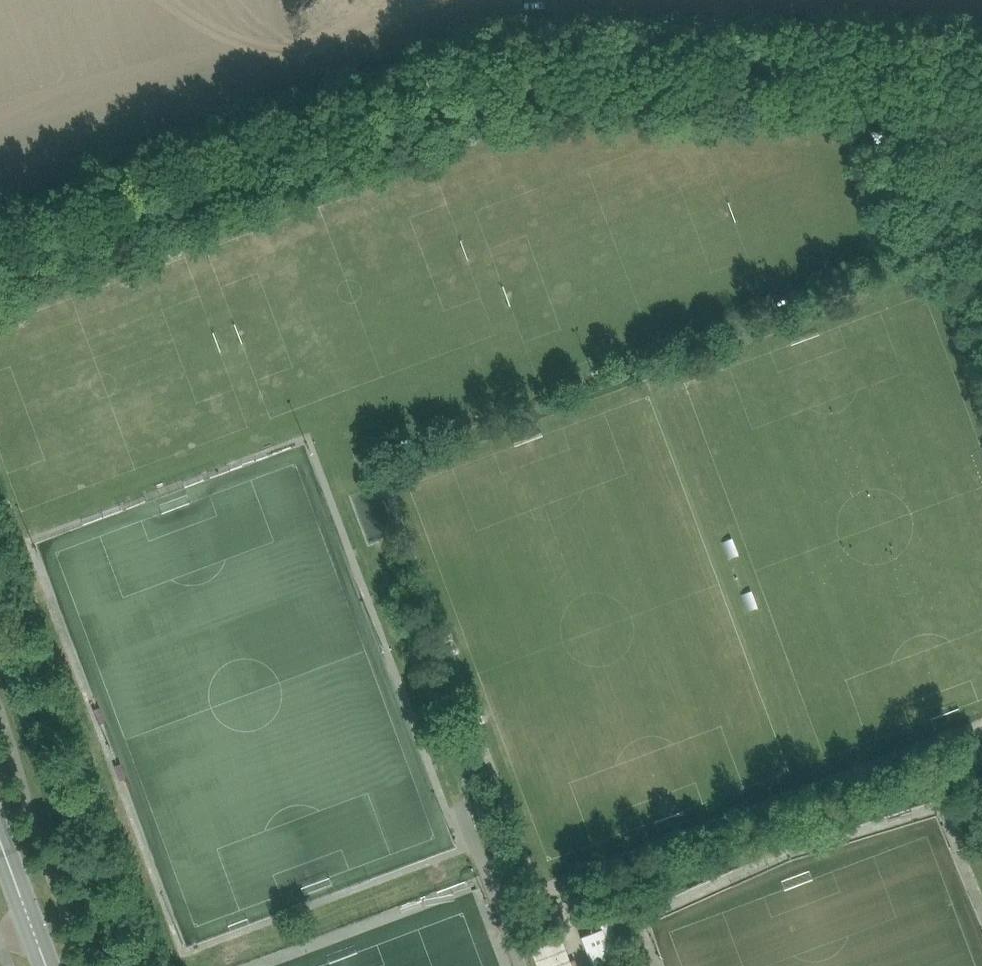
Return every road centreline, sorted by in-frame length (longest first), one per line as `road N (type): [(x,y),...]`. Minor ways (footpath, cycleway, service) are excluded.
road 1 (residential): [(391,0),(306,32),(294,0)]

